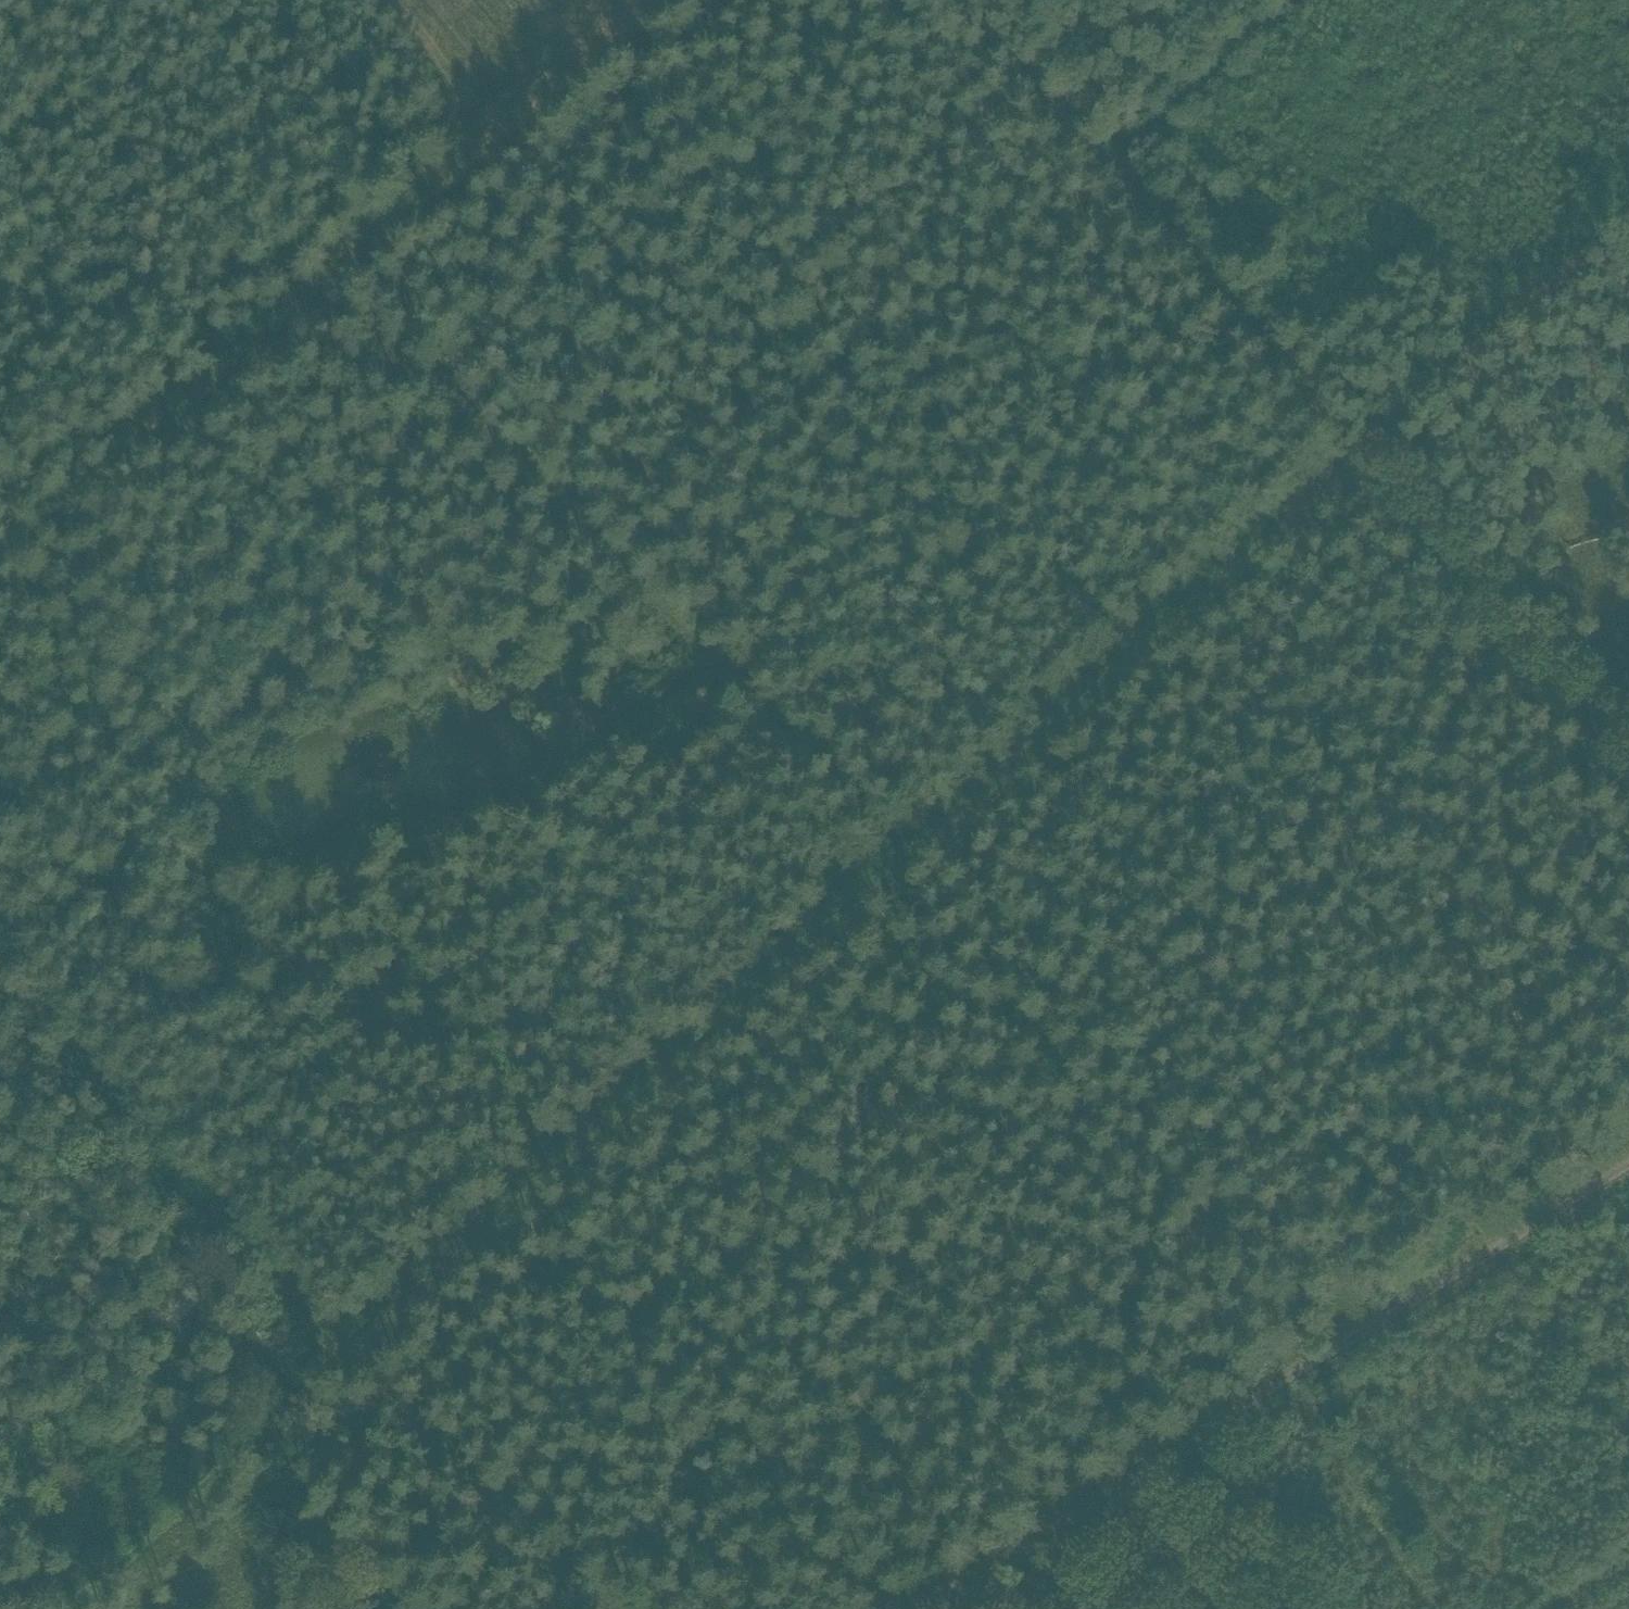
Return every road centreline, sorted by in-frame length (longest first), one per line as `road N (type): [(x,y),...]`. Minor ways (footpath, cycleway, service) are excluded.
road 1 (track): [(914,1608),(1628,1162)]

